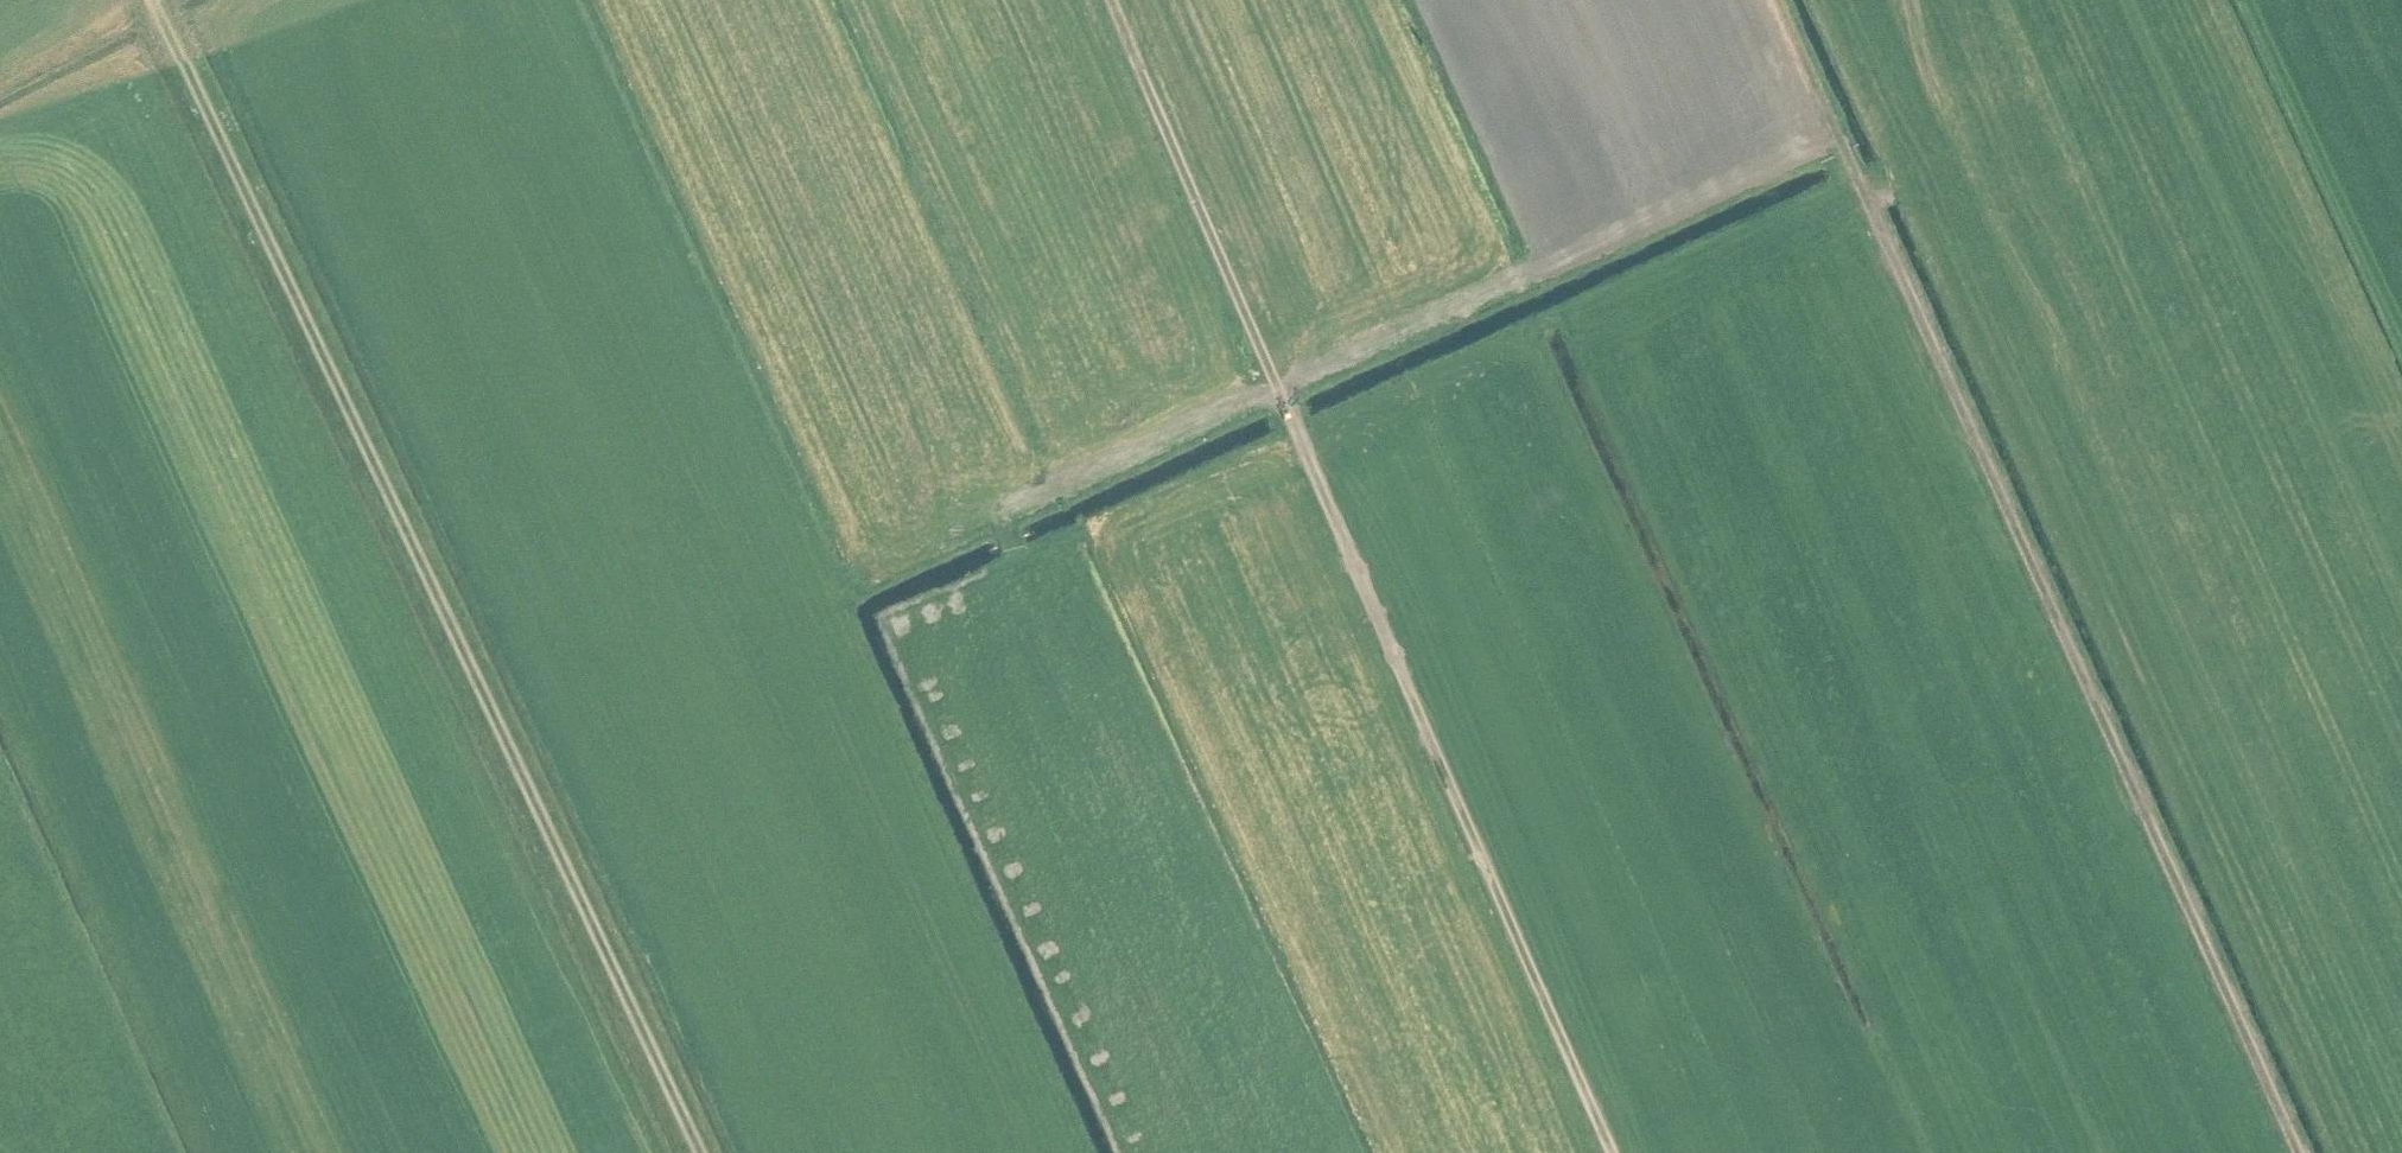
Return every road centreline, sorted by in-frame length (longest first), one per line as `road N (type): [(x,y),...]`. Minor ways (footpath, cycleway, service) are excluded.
road 1 (track): [(157,0),(703,1152)]

